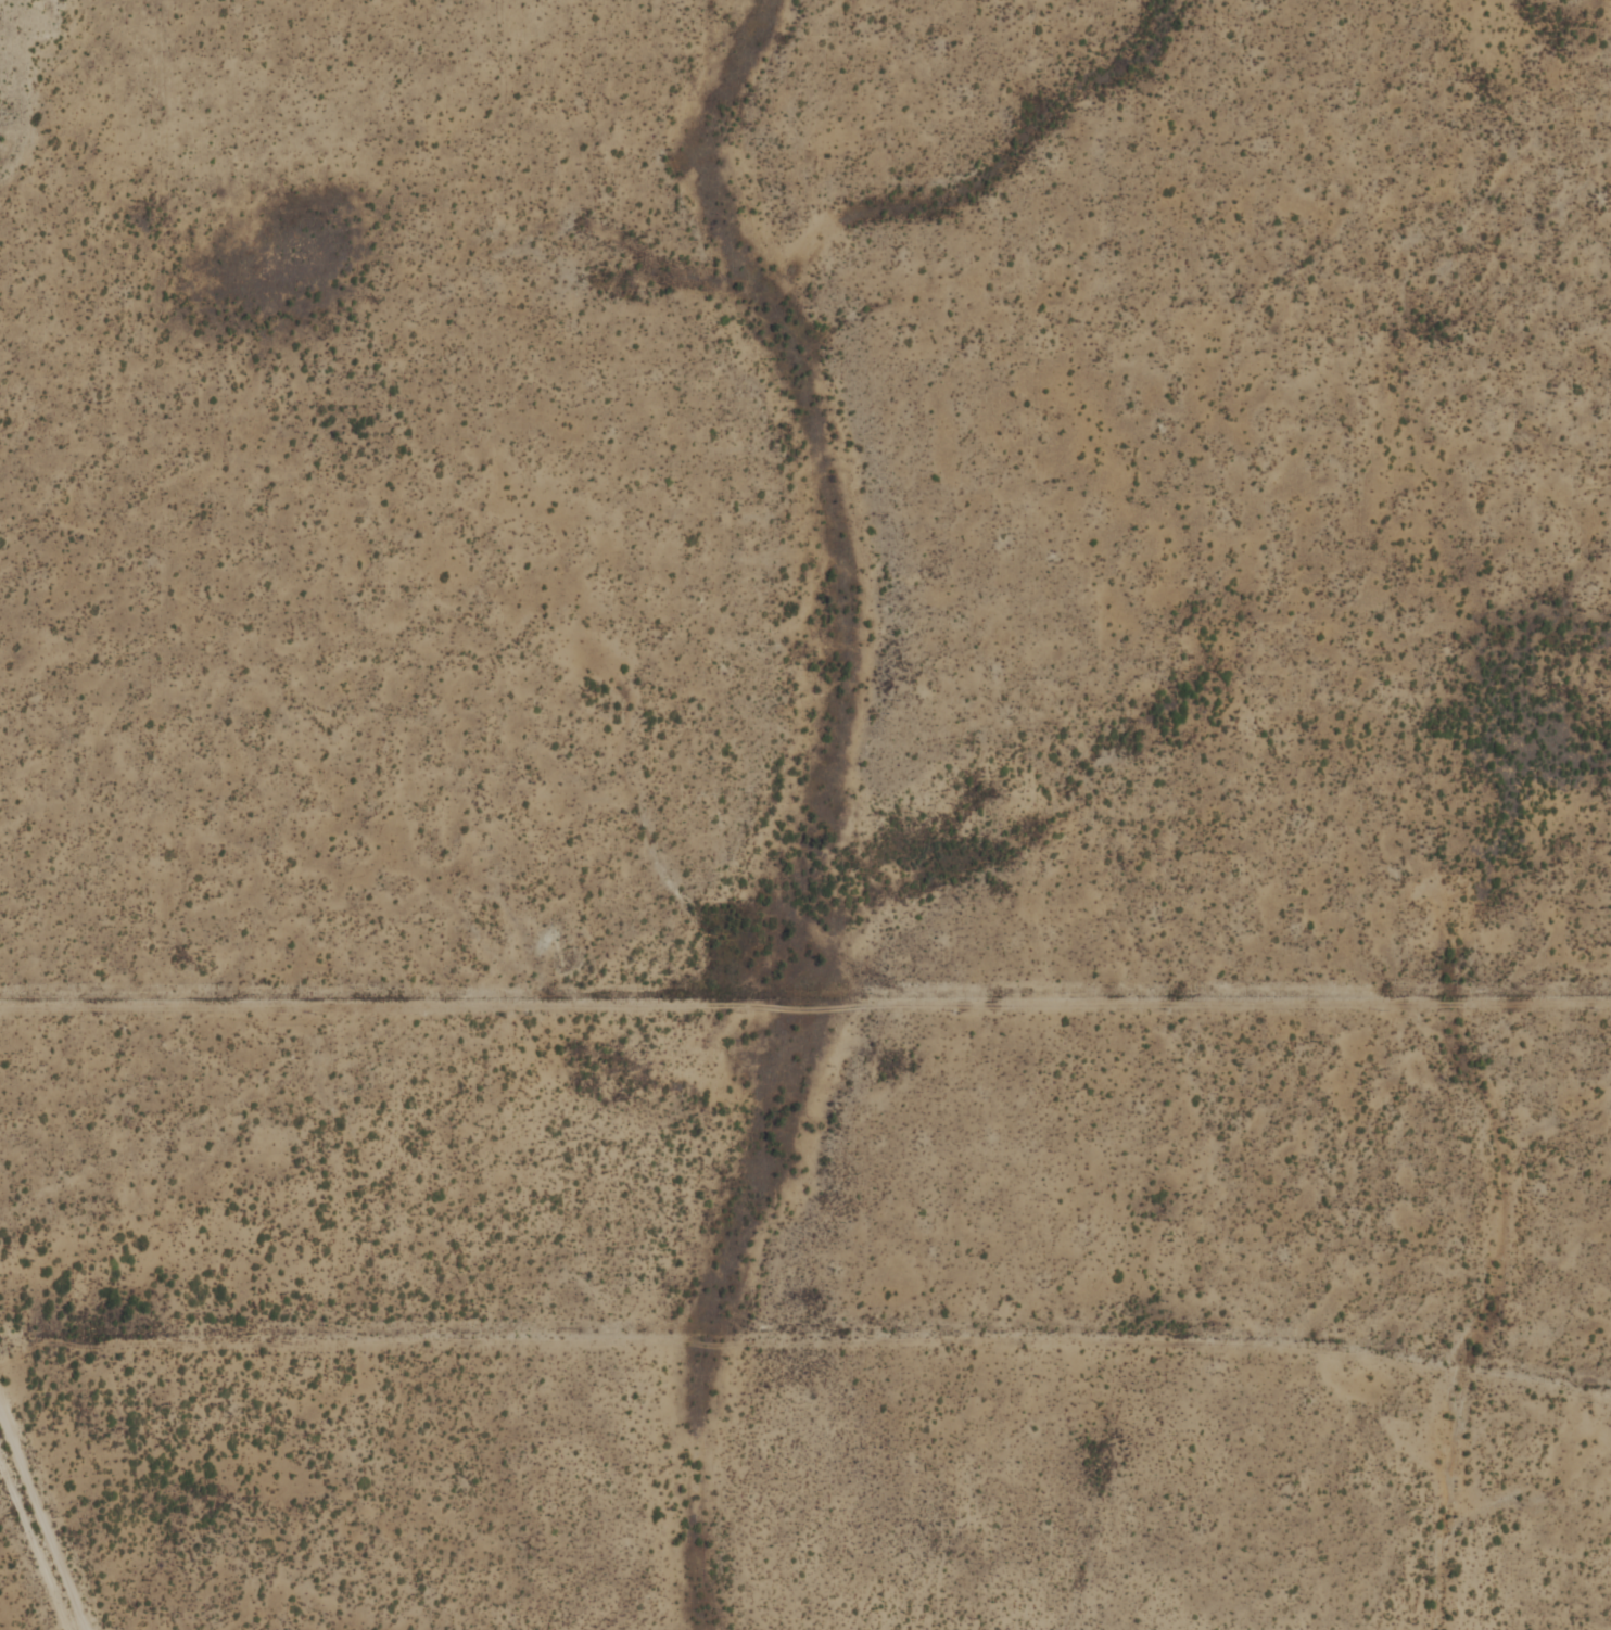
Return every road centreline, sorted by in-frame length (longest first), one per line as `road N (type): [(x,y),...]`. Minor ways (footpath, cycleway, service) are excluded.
road 1 (residential): [(88,1629),(0,1413)]

